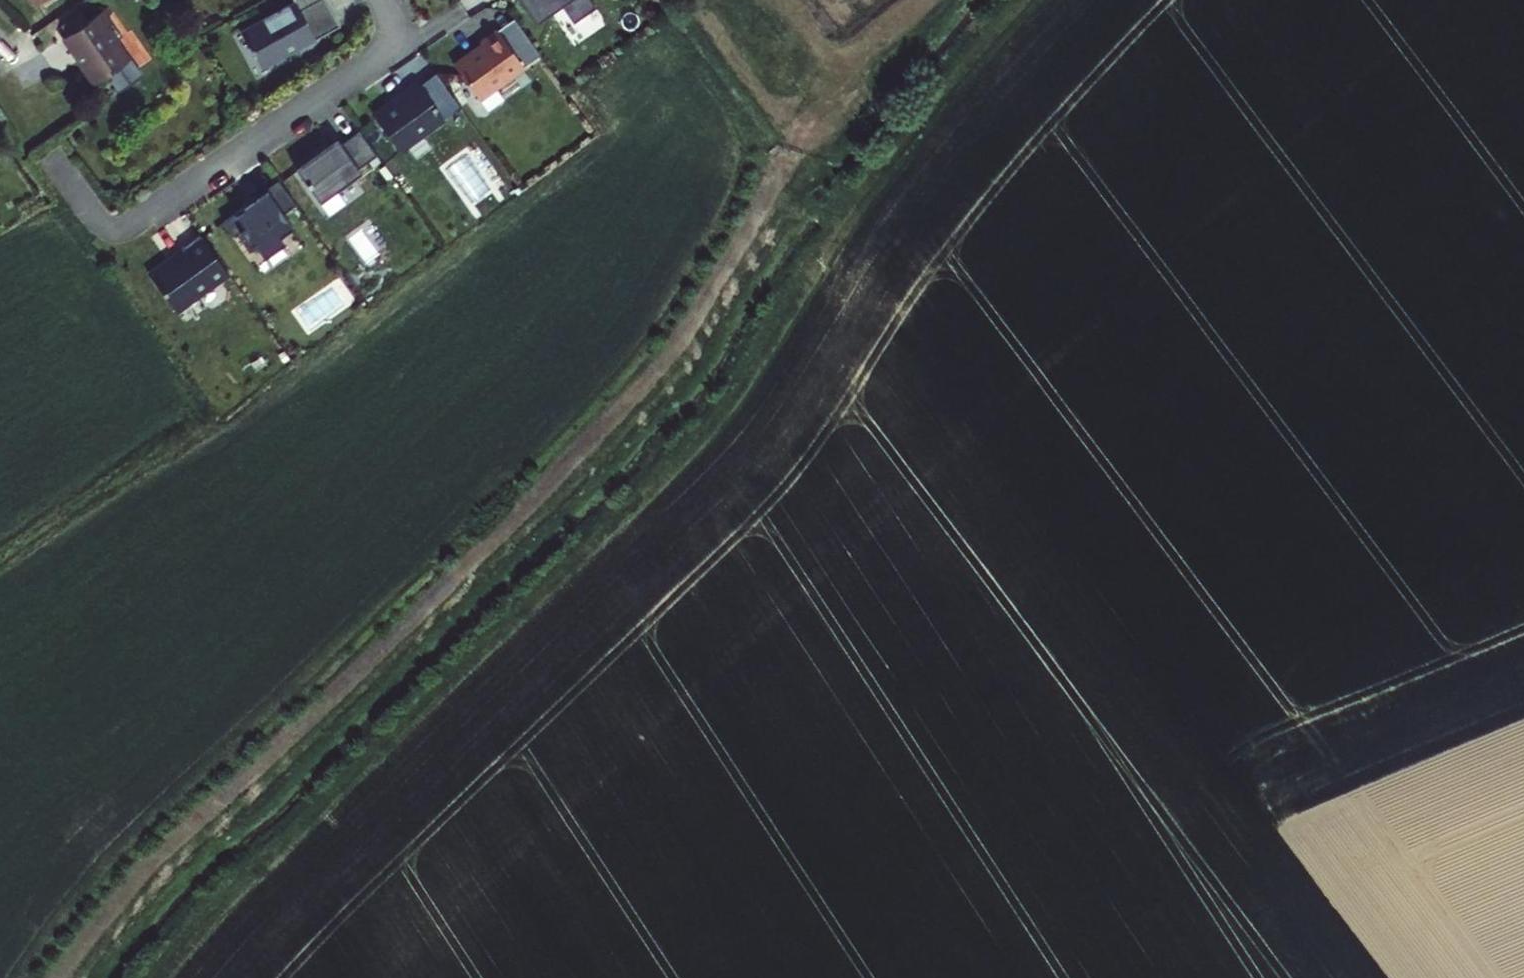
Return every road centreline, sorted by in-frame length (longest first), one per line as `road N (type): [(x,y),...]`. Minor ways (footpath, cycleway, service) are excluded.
road 1 (track): [(53,977),(117,896),(336,693),(666,357),(788,151)]
road 2 (residential): [(379,0),(390,28),(377,55),(132,224),(113,228),(97,220),(51,156)]

